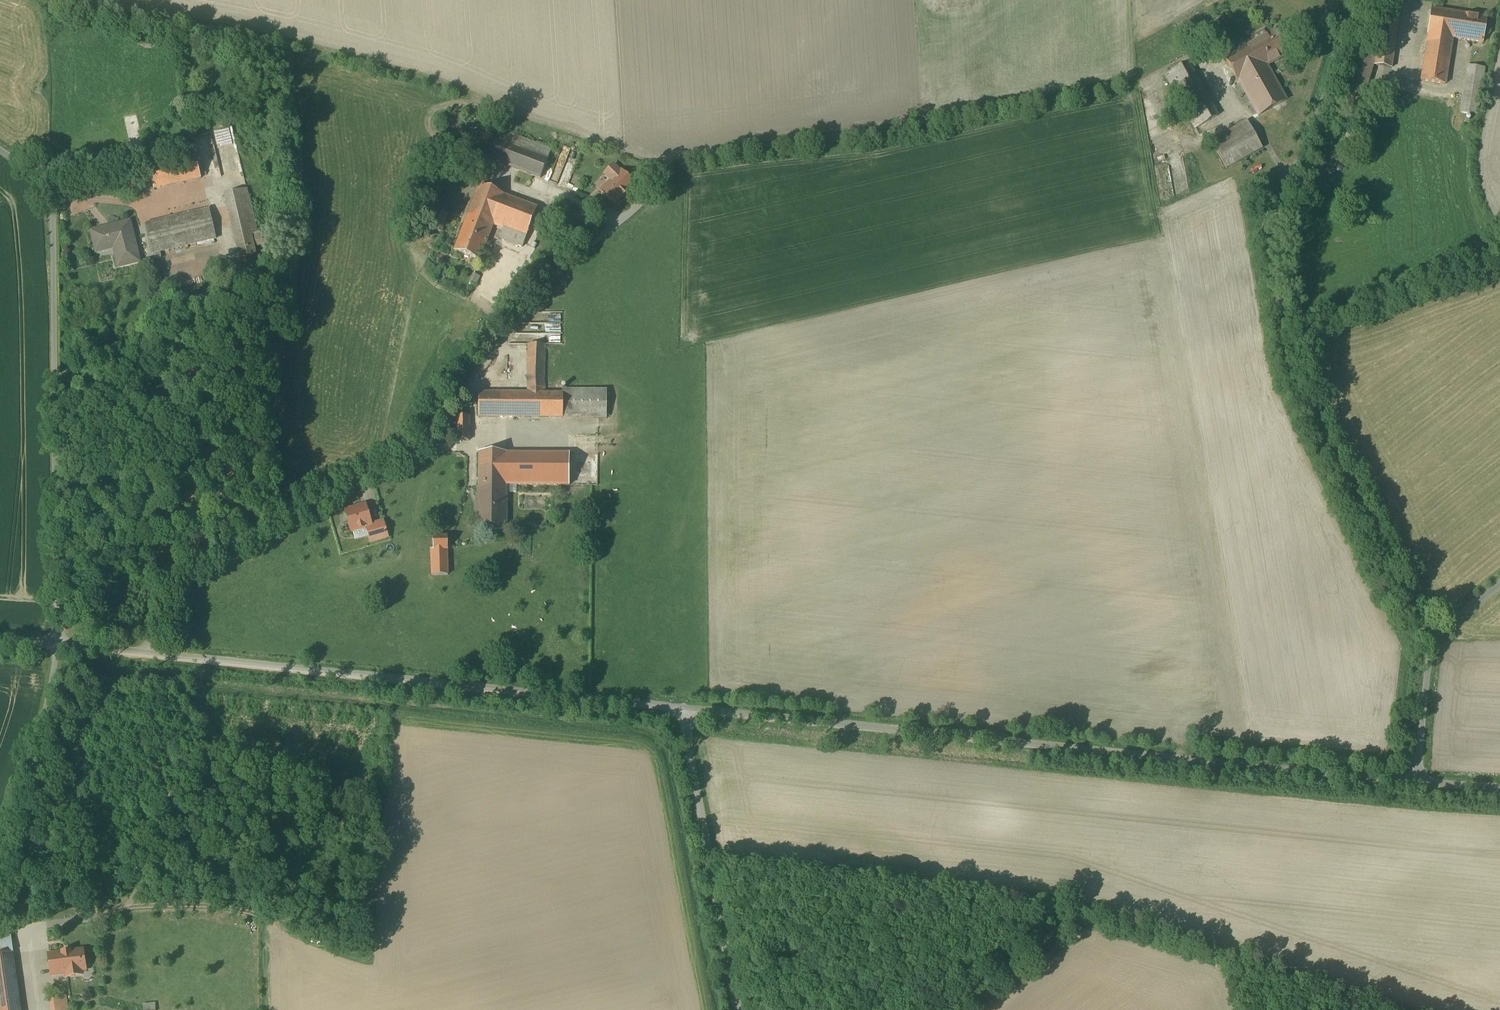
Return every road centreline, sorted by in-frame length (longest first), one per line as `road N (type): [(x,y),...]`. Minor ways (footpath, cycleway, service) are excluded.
road 1 (unclassified): [(1353,0),(1342,43),(1279,178),(1269,256),(1293,373),(1326,460),(1429,637),(1417,781)]
road 2 (unclassified): [(686,709),(1417,781)]
road 3 (unclassified): [(55,643),(686,709)]
road 4 (unclassified): [(0,148),(47,179),(55,205),(55,643)]
road 5 (unclassified): [(686,709),(737,1009)]

